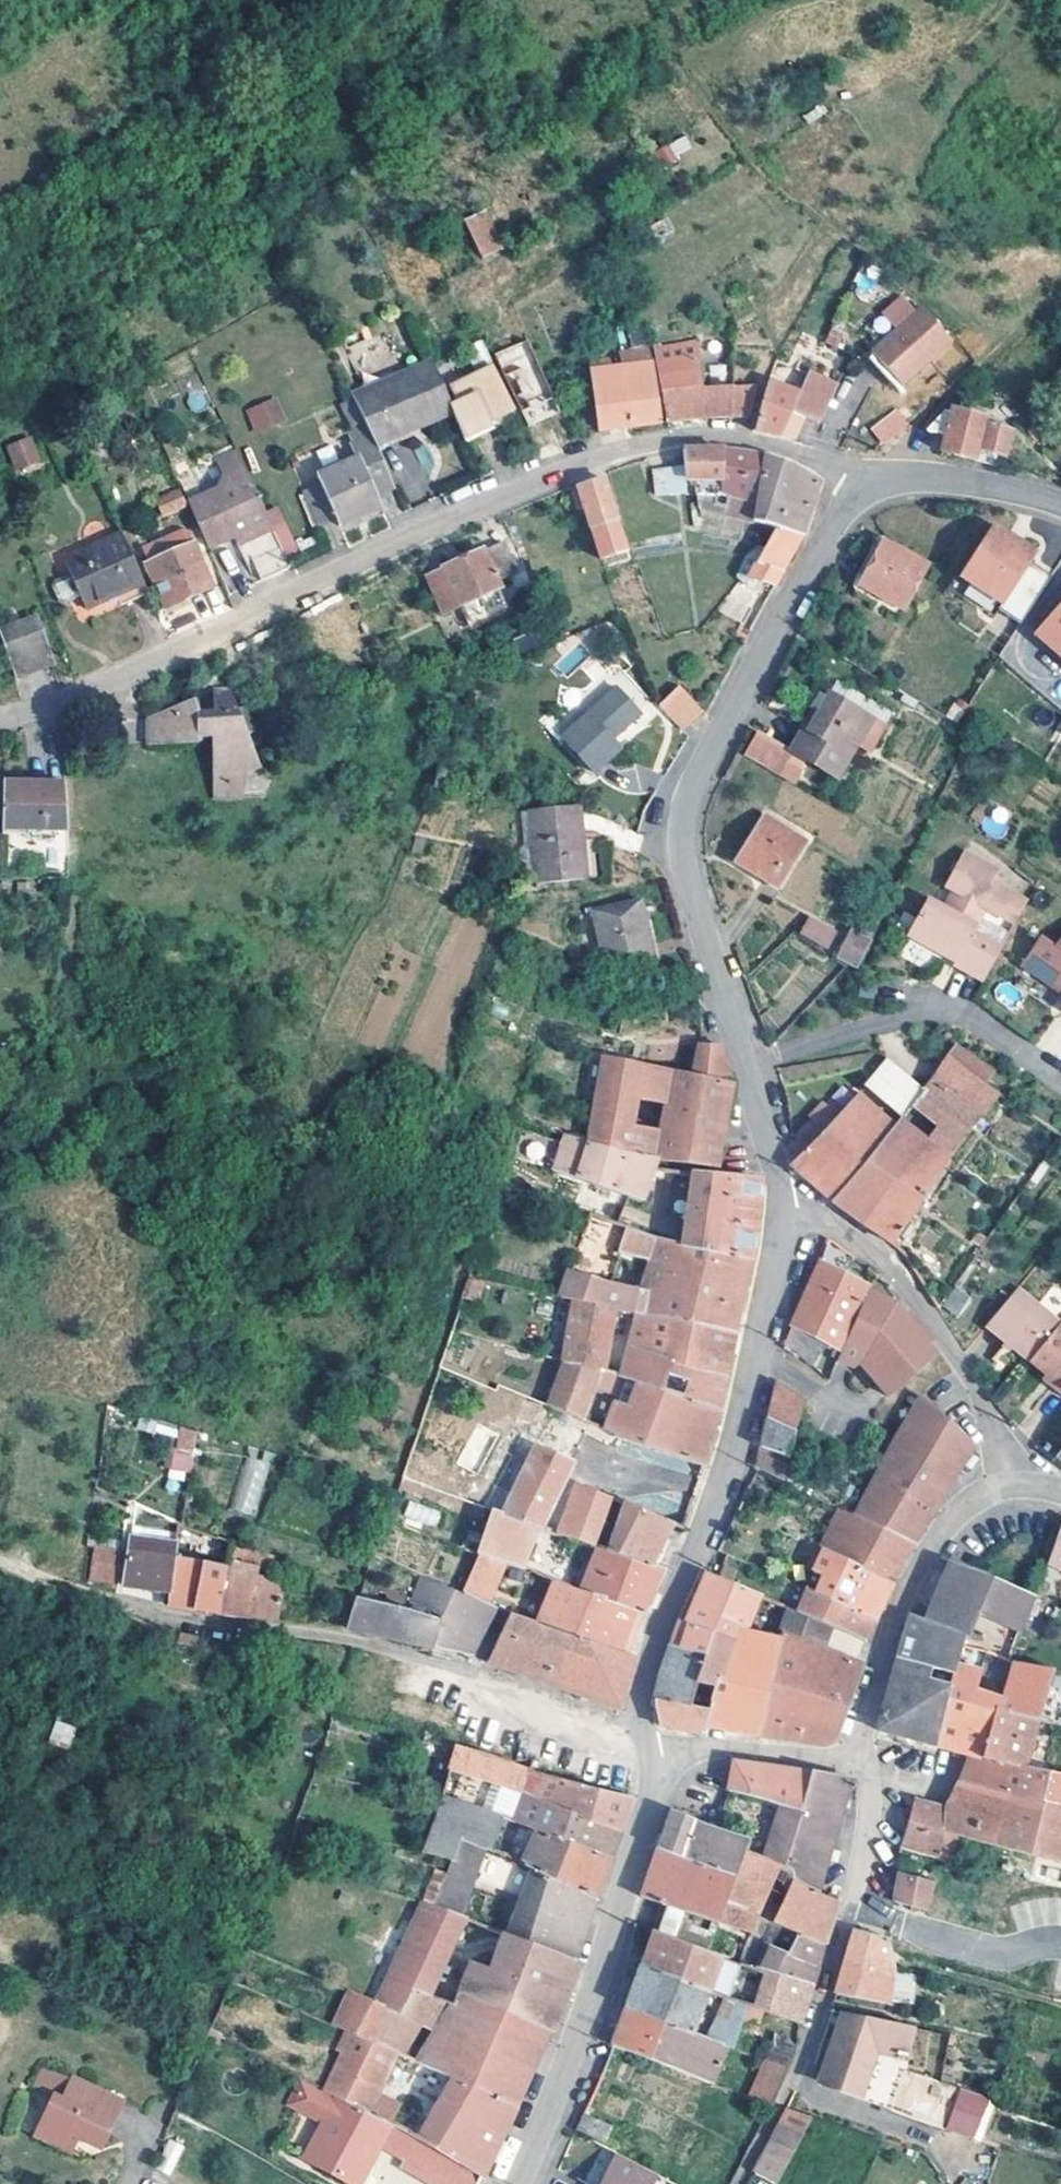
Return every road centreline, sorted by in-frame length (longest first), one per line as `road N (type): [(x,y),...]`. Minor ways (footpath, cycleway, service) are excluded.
road 1 (residential): [(0,727),(60,710),(606,456),(685,439),(751,442),(868,489)]
road 2 (residential): [(750,1062),(689,875),(684,818),(691,787),(837,518),(868,489)]
road 3 (residential): [(650,1750),(642,1702),(733,1475),(781,1219)]
road 4 (residential): [(122,1606),(389,1650),(473,1675),(650,1750)]
road 5 (residential): [(844,1754),(866,1776),(870,1794),(845,1922),(795,2076),(738,2183)]
road 6 (residential): [(514,2183),(596,2002),(655,1795),(650,1750)]
road 7 (residential): [(781,1219),(798,1215),(837,1228),(925,1301),(987,1407),(1014,1486)]
road 8 (residential): [(750,1062),(921,1013),(976,1021),(1060,1083)]
road 9 (residential): [(844,1754),(930,1544),(980,1494),(1014,1486)]
road 10 (track): [(868,489),(1060,289)]
road 11 (residential): [(868,489),(932,483),(1060,507)]
road 12 (residential): [(650,1750),(844,1754)]
road 13 (residential): [(781,1219),(773,1135),(750,1062)]

